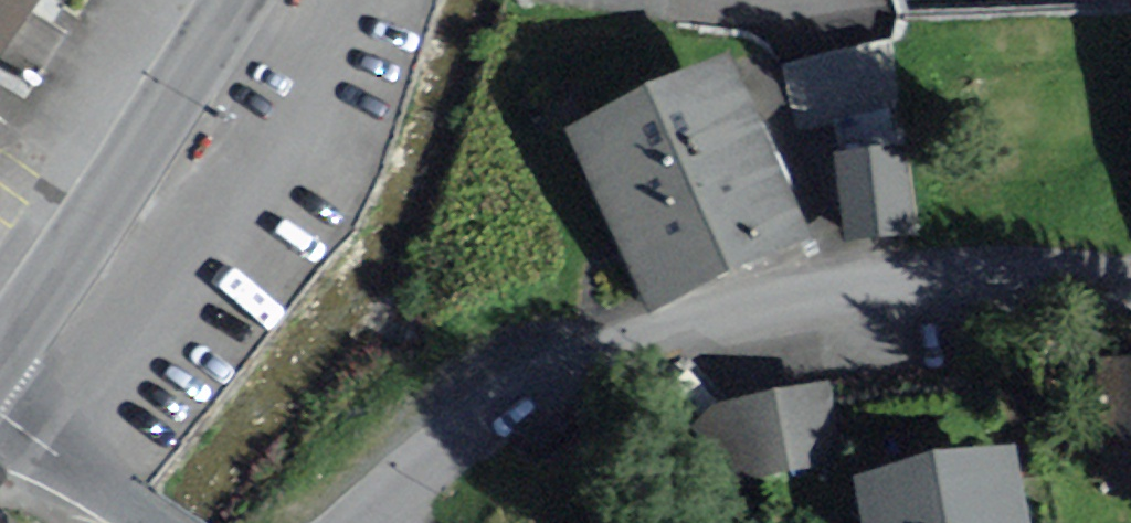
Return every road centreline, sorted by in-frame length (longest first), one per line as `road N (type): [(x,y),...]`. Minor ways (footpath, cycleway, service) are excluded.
road 1 (residential): [(1130,291),(973,278),(740,312),(578,362),(419,466),(365,522)]
road 2 (secondary): [(235,0),(0,347)]
road 3 (residential): [(151,522),(0,423)]

